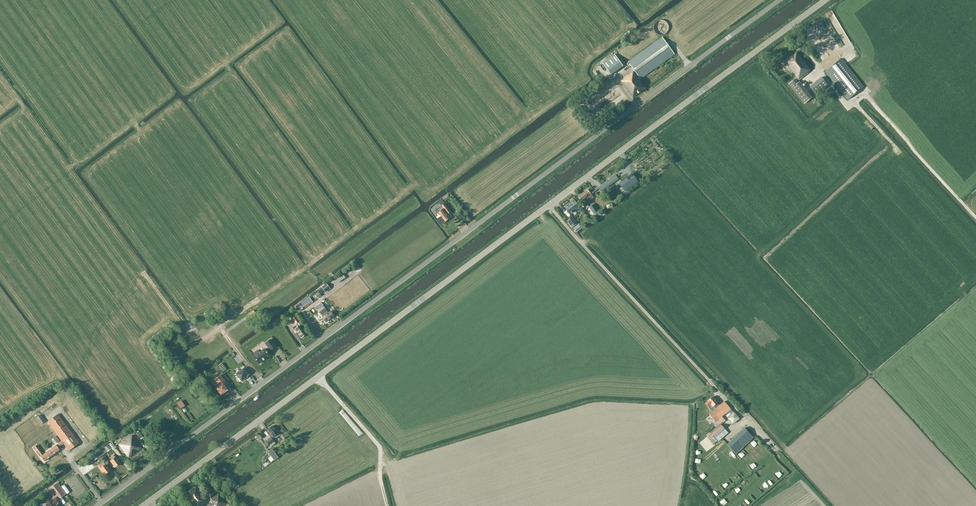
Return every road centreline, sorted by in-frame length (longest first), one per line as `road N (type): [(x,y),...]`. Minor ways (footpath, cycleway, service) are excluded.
road 1 (tertiary): [(143,505),(826,0)]
road 2 (unclassified): [(97,505),(779,0)]
road 3 (track): [(386,505),(380,448),(317,377)]

